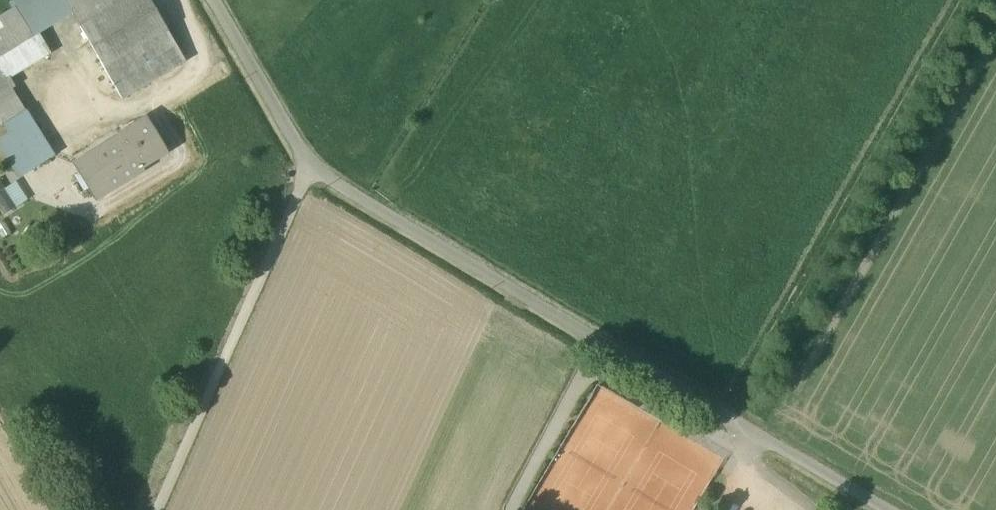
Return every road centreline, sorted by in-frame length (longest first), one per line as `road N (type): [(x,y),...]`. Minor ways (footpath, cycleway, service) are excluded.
road 1 (residential): [(882,509),(309,168)]
road 2 (track): [(725,414),(960,0)]
road 3 (unclassified): [(155,509),(309,168)]
road 4 (residential): [(309,168),(217,0)]

